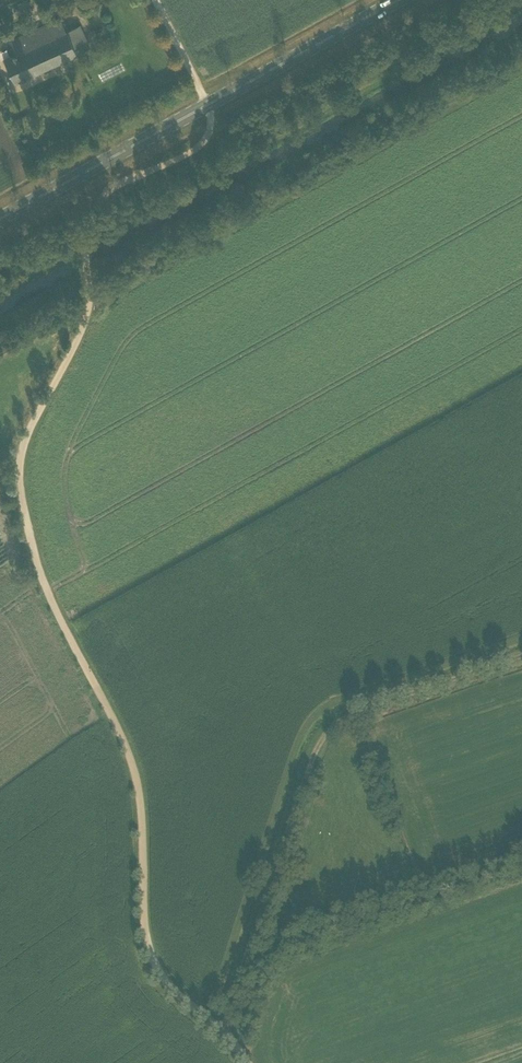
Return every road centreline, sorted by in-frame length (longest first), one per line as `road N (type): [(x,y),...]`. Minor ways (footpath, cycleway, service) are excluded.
road 1 (track): [(219,1024),(156,974),(140,792),(129,752),(41,577),(17,464),(80,329),(83,247),(98,209),(212,135),(207,105)]
road 2 (track): [(219,1024),(234,1002),(325,732),(521,659)]
road 3 (primary): [(0,218),(399,0)]

